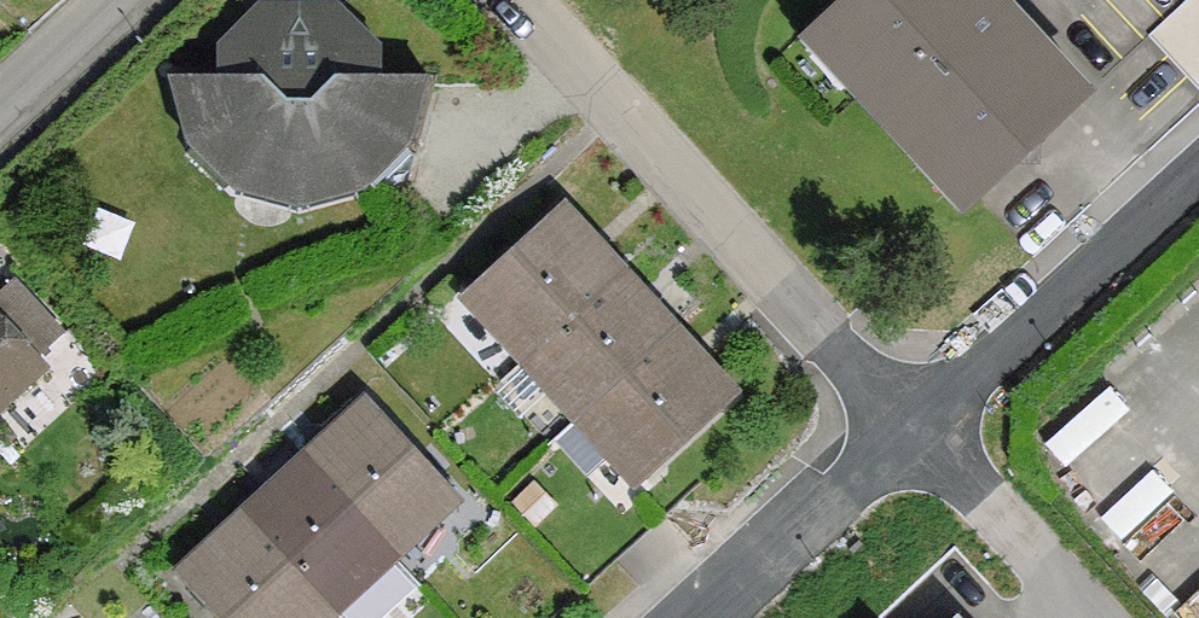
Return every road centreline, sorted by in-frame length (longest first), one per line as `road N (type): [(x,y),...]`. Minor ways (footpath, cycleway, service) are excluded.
road 1 (residential): [(525,0),(902,419)]
road 2 (residential): [(902,419),(1198,149)]
road 3 (residential): [(691,617),(902,419)]
road 4 (residential): [(0,98),(104,0)]

